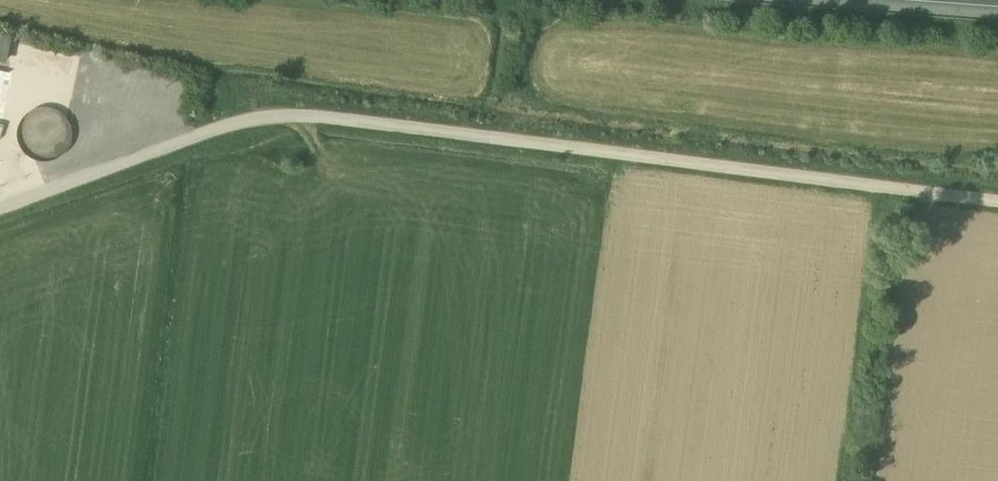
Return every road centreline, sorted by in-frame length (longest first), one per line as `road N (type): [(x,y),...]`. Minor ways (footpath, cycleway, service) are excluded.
road 1 (unclassified): [(0,202),(241,116),(310,107),(997,192)]

